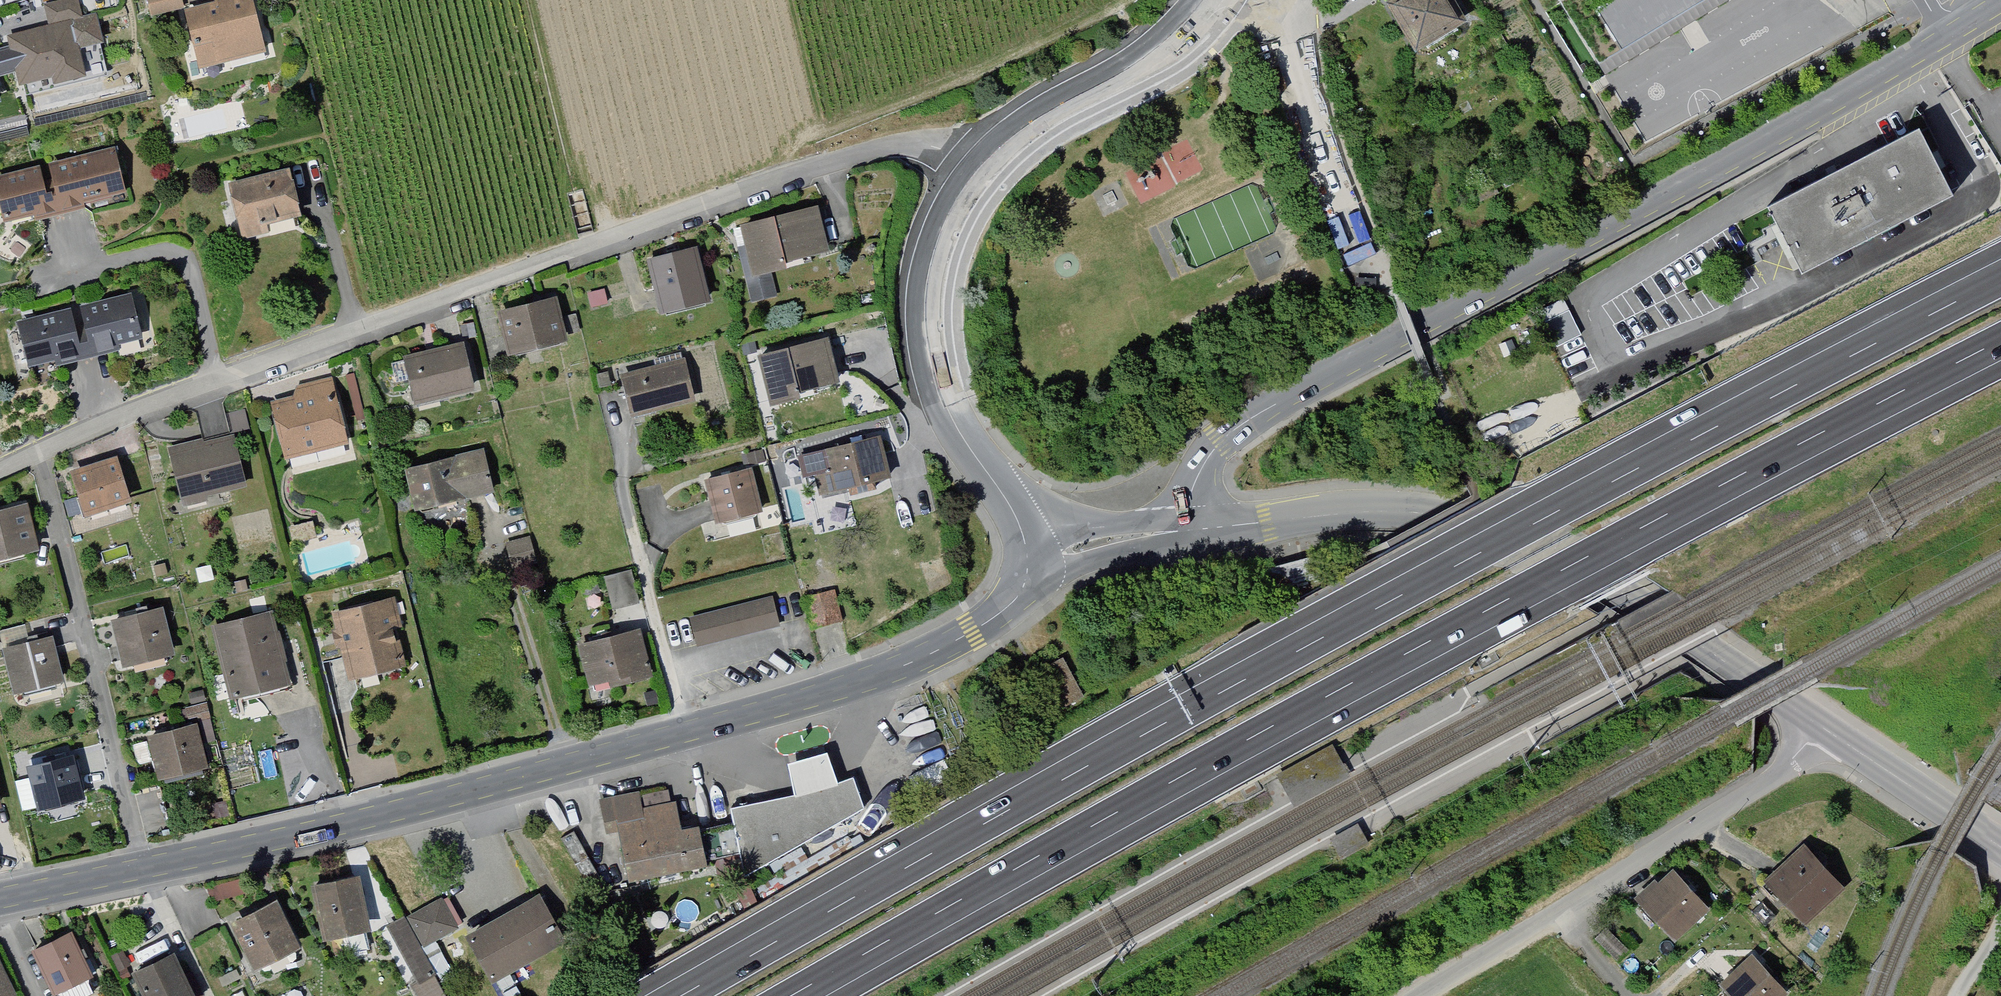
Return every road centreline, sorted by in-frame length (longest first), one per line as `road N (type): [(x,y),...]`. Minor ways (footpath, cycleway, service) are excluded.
road 1 (motorway): [(2000,279),(1336,629),(681,995)]
road 2 (motorway): [(793,995),(1363,678),(2000,341)]
road 3 (tertiary): [(2000,0),(1700,178),(1253,417),(1208,457),(1183,531)]
road 4 (tertiary): [(1028,558),(1024,585),(998,614),(934,652),(854,684),(455,795),(146,868)]
road 5 (tertiary): [(1183,531),(1378,511),(1474,525),(1540,546),(1822,727)]
road 6 (residential): [(42,452),(621,245)]
road 7 (unclassified): [(1822,727),(1775,777),(1415,995)]
road 8 (residential): [(42,452),(146,868)]
road 9 (tertiary): [(1028,558),(1012,510),(951,417),(930,344),(938,248),(981,170)]
road 10 (residential): [(981,170),(932,146),(863,156),(621,245)]
road 11 (unclassified): [(1011,139),(1145,55),(1207,0)]
road 12 (tertiary): [(1822,727),(2000,845)]
road 13 (tertiary): [(1183,531),(1028,558)]
road 14 (tertiary): [(146,868),(0,898)]

